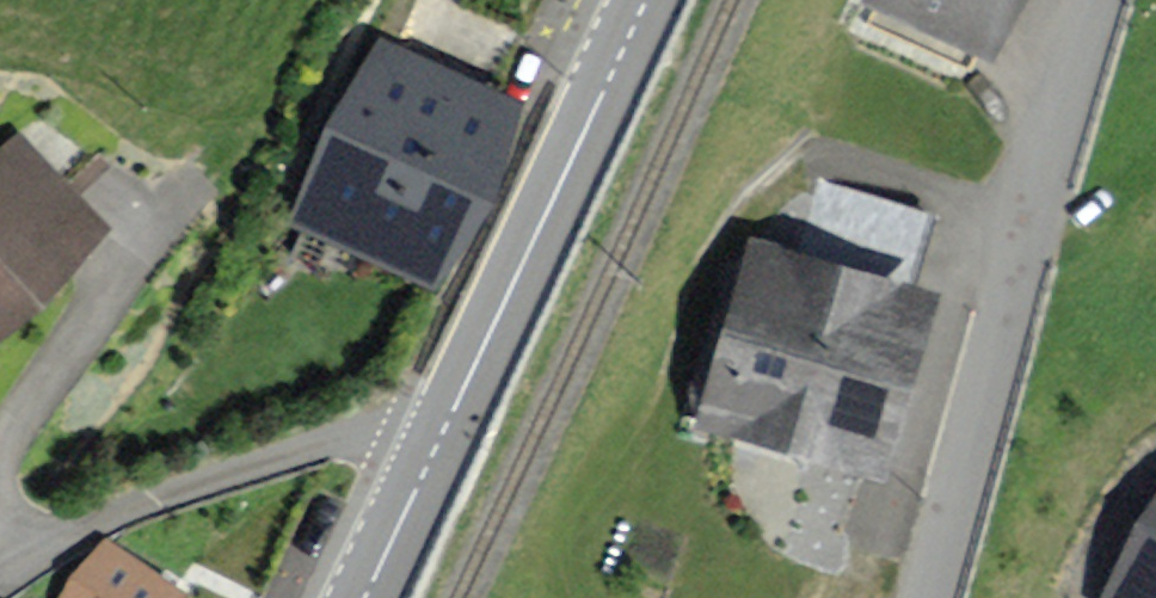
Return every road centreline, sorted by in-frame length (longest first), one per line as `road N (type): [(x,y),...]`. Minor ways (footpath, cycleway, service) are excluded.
road 1 (residential): [(1105,0),(928,597)]
road 2 (secondary): [(435,449),(645,0)]
road 3 (residential): [(0,587),(93,525),(252,466),(346,438),(396,437),(435,449)]
road 4 (secondary): [(363,597),(435,449)]

